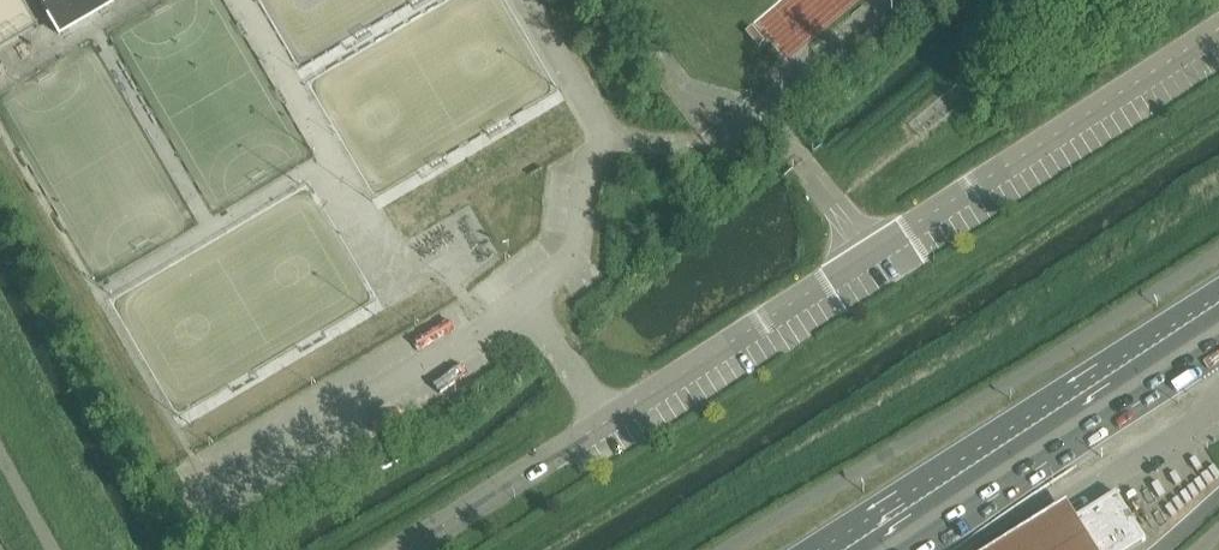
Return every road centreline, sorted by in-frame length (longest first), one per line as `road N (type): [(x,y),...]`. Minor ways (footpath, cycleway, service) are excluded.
road 1 (unclassified): [(411,549),(1218,35)]
road 2 (primary): [(1218,306),(828,549)]
road 3 (primary): [(913,549),(1218,349)]

